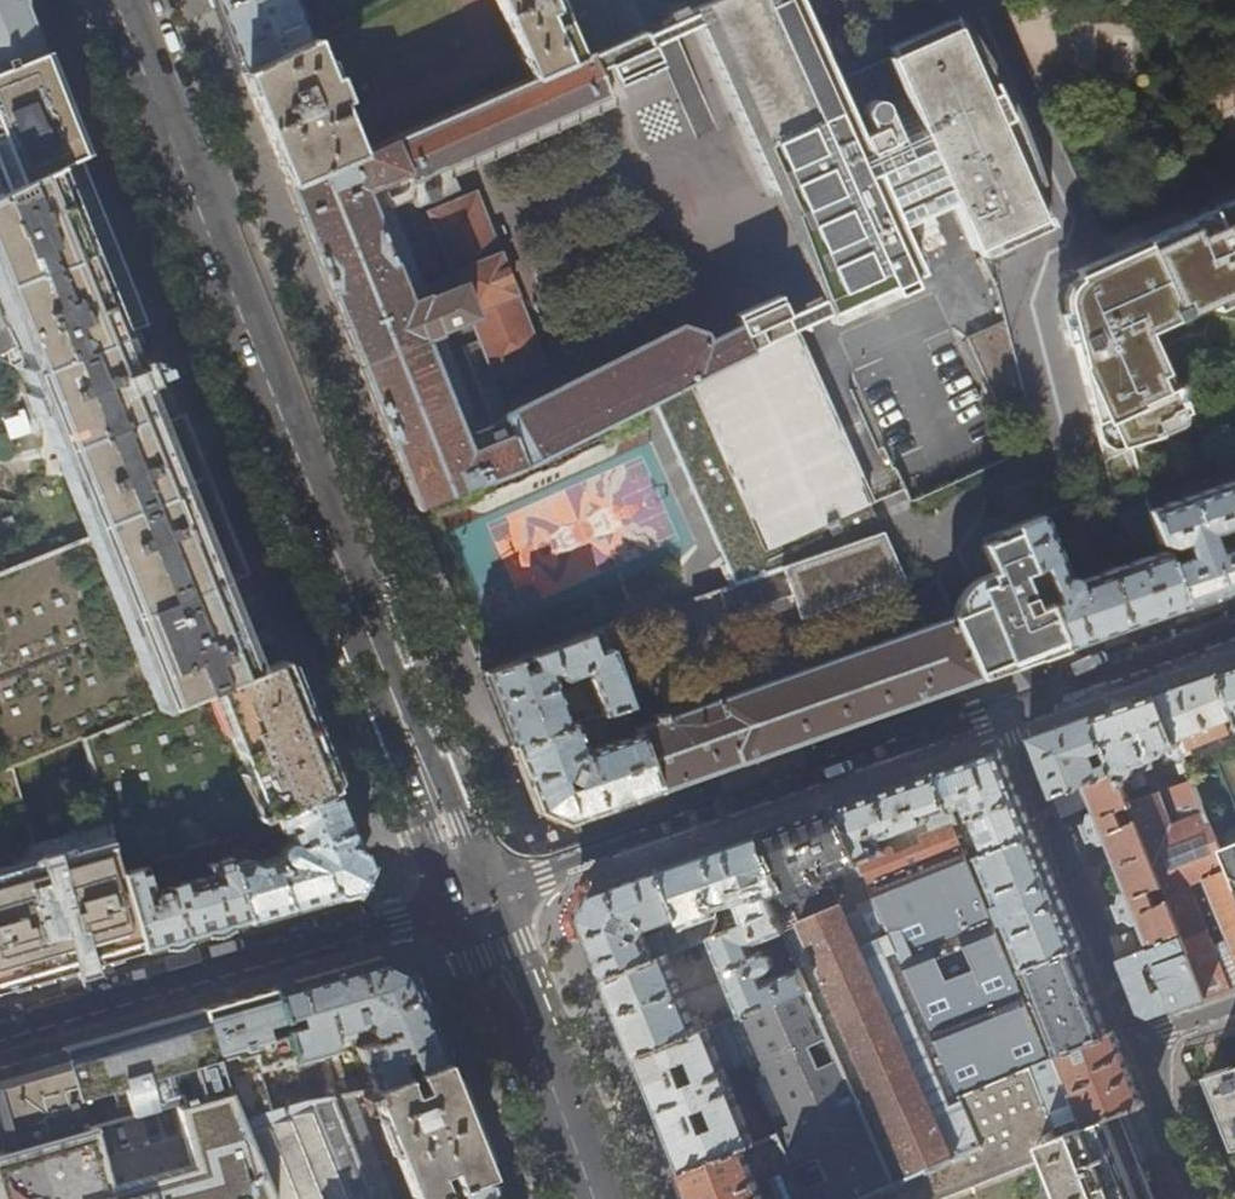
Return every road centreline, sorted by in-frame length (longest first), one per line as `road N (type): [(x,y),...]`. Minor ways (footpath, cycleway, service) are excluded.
road 1 (secondary): [(473,896),(113,0)]
road 2 (residential): [(473,896),(1003,710)]
road 3 (residential): [(0,1032),(473,896)]
road 4 (residential): [(1137,1041),(1003,710)]
road 5 (secondary): [(591,1198),(473,896)]
road 6 (residential): [(1003,710),(1234,630)]
road 7 (residential): [(1137,1041),(1199,1198)]

